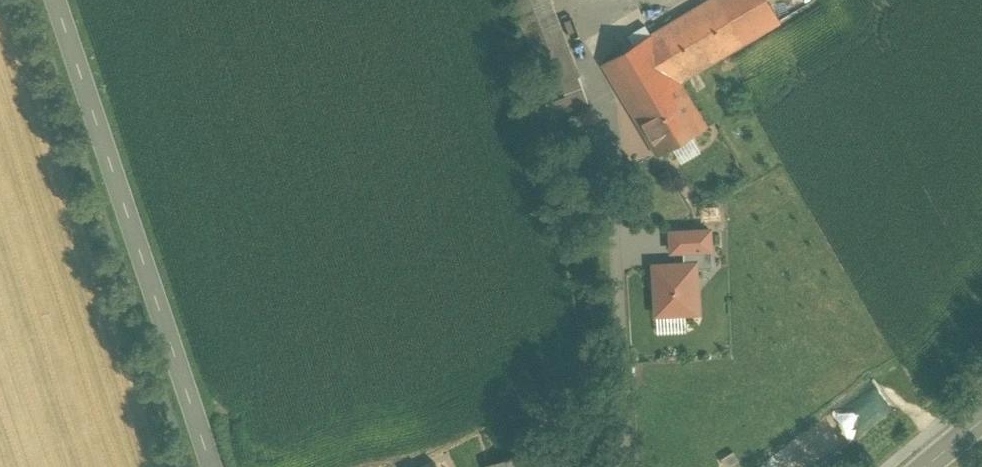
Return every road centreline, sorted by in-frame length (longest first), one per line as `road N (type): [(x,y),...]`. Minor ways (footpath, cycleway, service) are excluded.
road 1 (tertiary): [(212,466),(56,0)]

